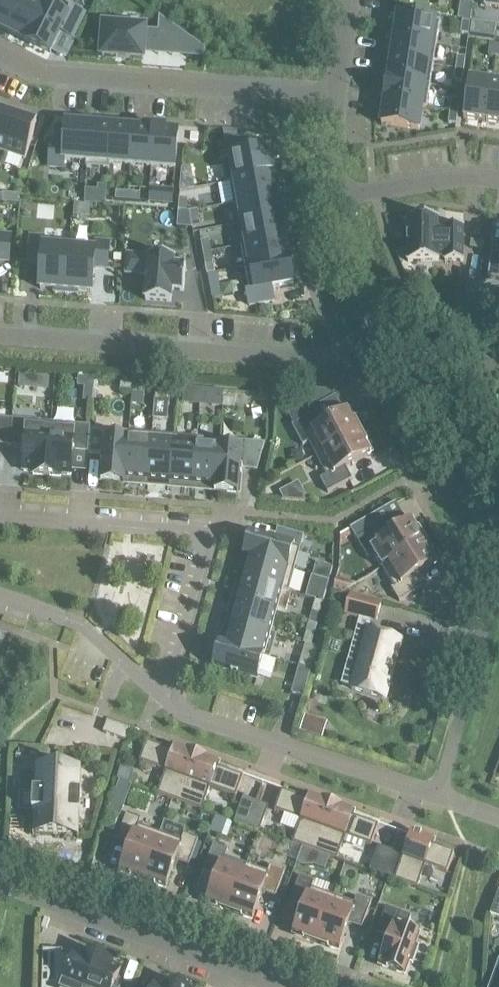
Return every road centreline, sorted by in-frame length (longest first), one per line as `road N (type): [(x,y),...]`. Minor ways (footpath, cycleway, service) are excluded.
road 1 (residential): [(383,331),(320,360),(0,334)]
road 2 (residential): [(335,95),(55,74),(0,49)]
road 3 (residential): [(442,794),(193,715),(166,698)]
road 4 (residential): [(271,986),(0,885)]
road 5 (unclassified): [(113,525),(204,539),(208,552),(166,698)]
road 6 (residential): [(498,536),(383,331)]
road 7 (residential): [(166,698),(81,625),(0,596)]
road 8 (residential): [(442,794),(498,607)]
road 9 (residential): [(498,178),(473,175),(338,197)]
road 10 (residential): [(383,331),(338,197)]

